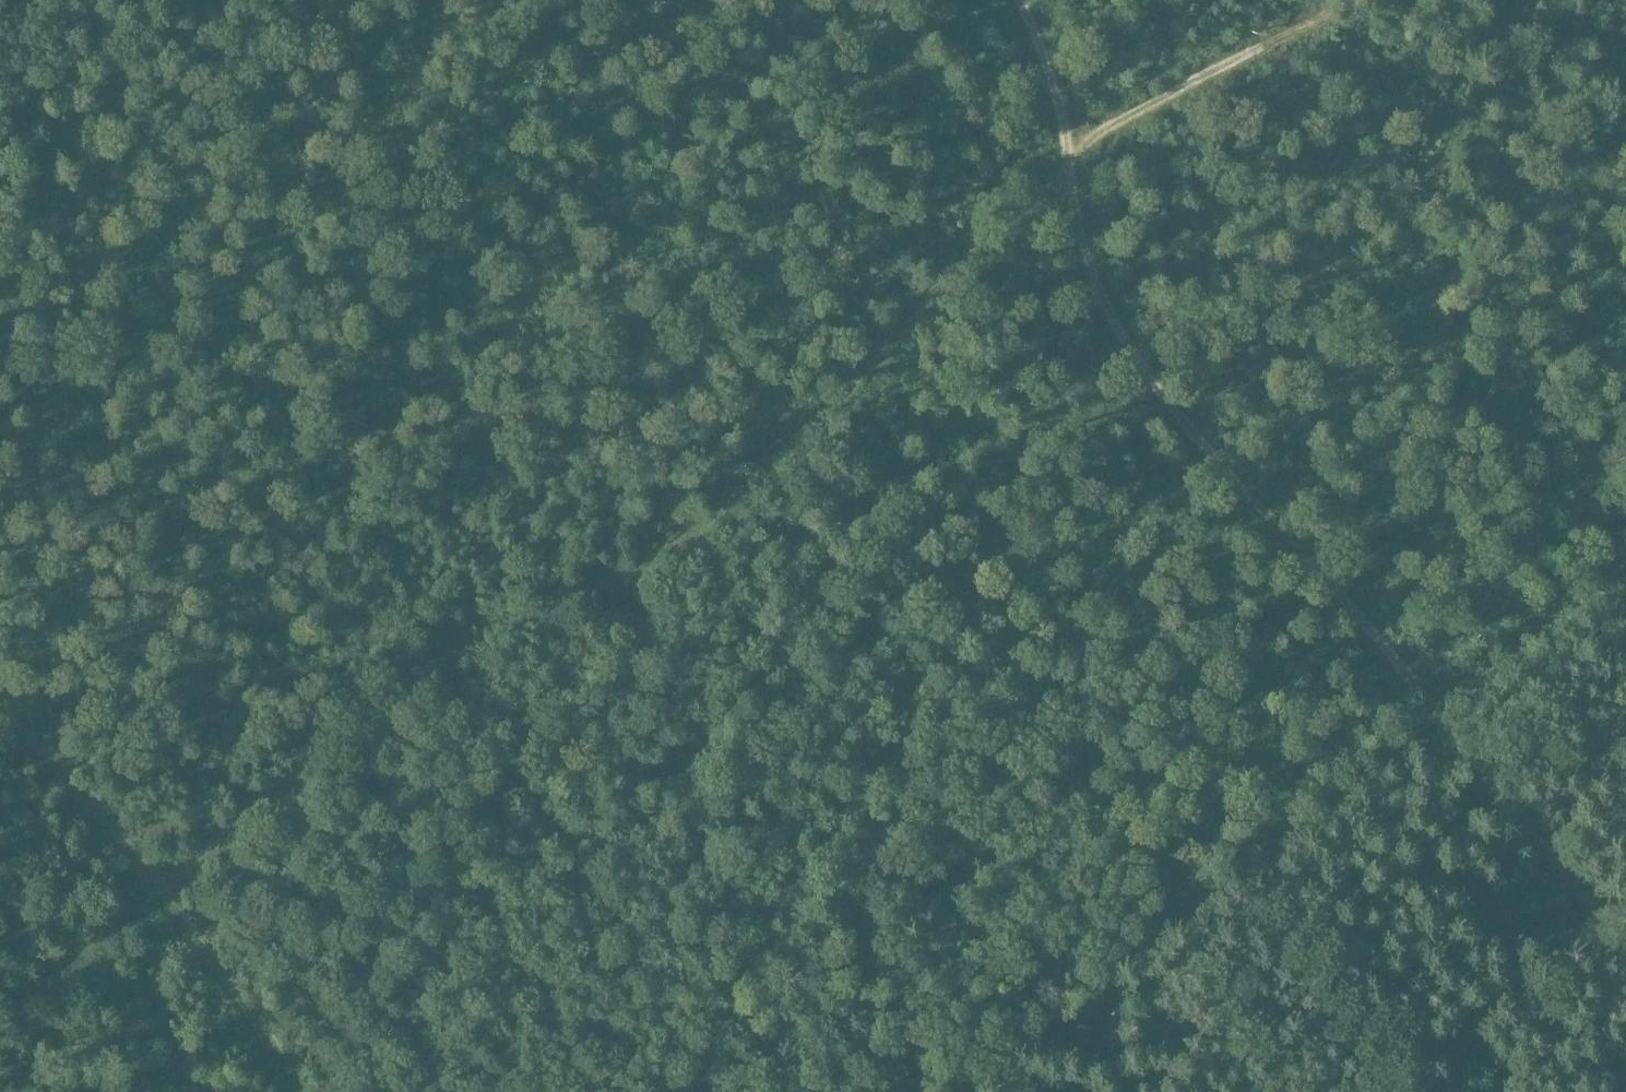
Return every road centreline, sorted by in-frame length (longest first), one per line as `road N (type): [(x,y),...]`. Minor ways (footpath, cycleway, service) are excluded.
road 1 (track): [(0,1016),(233,831),(361,713),(474,644),(640,566),(753,485),(984,232),(1069,184)]
road 2 (track): [(1019,0),(1061,117),(1086,264),(1118,337),(1439,714),(1625,952)]
road 3 (track): [(0,711),(140,864),(295,1091)]
road 4 (track): [(1066,152),(1119,116),(1350,0)]

